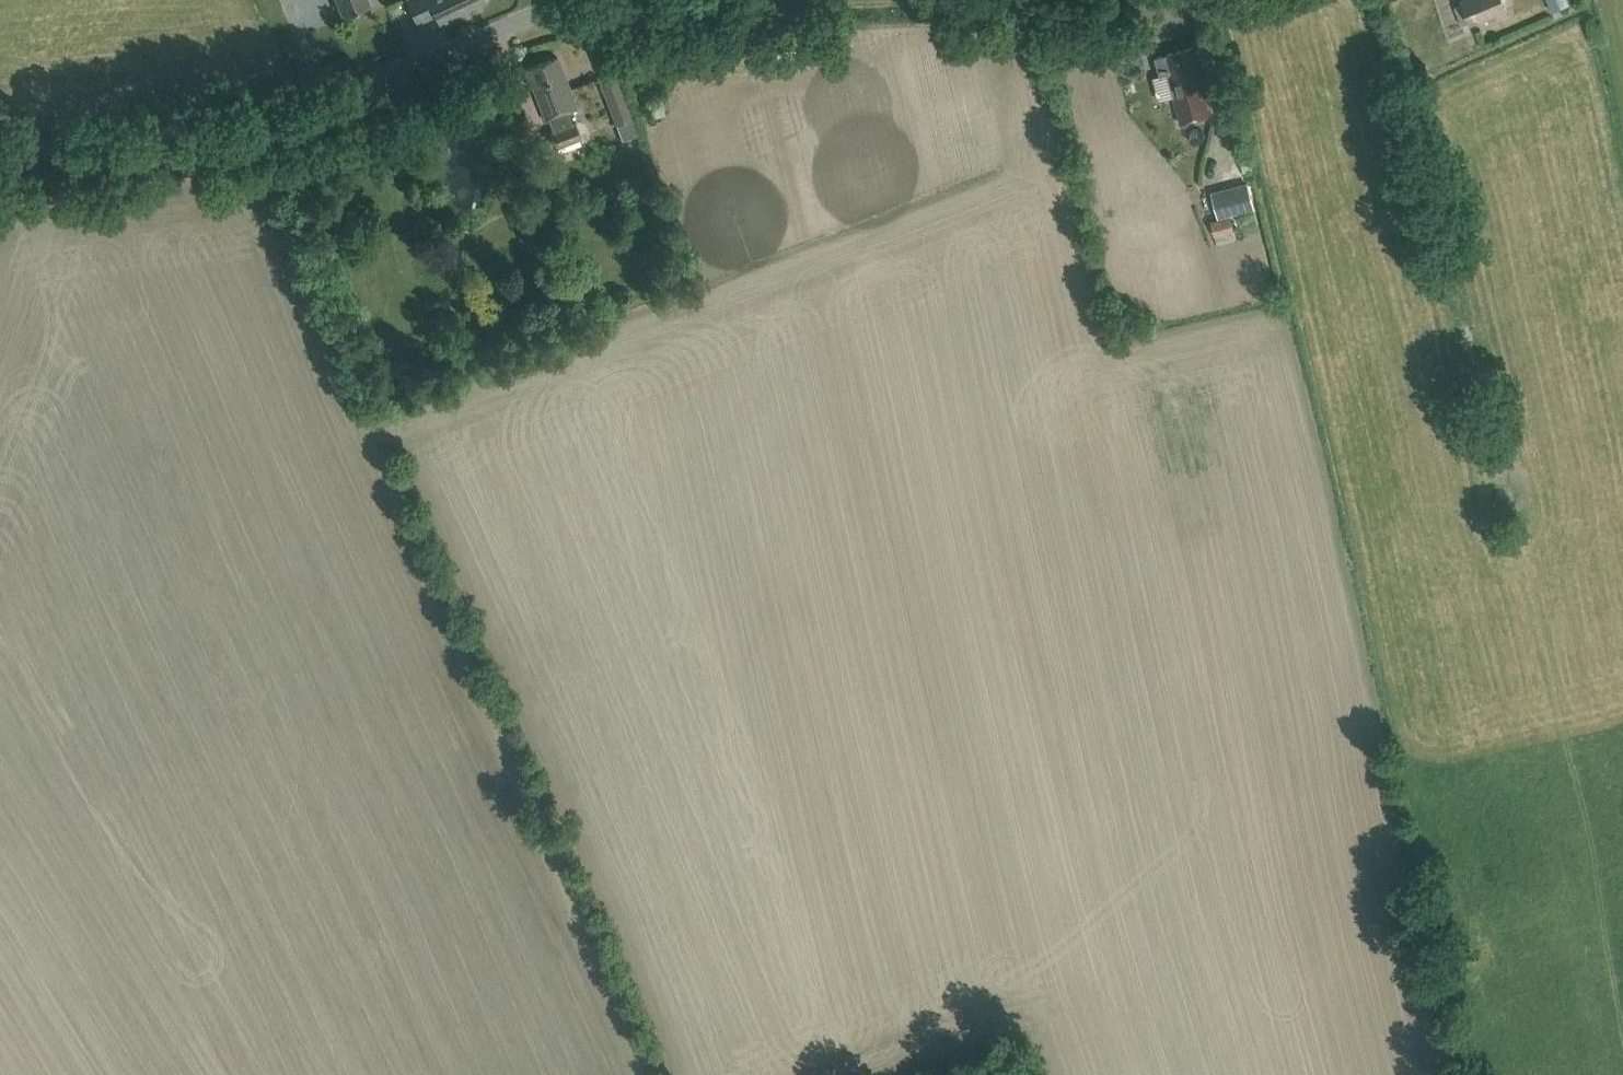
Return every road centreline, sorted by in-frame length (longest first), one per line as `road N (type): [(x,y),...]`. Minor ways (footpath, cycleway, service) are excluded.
road 1 (unclassified): [(0,149),(129,140),(257,119),(594,0)]

